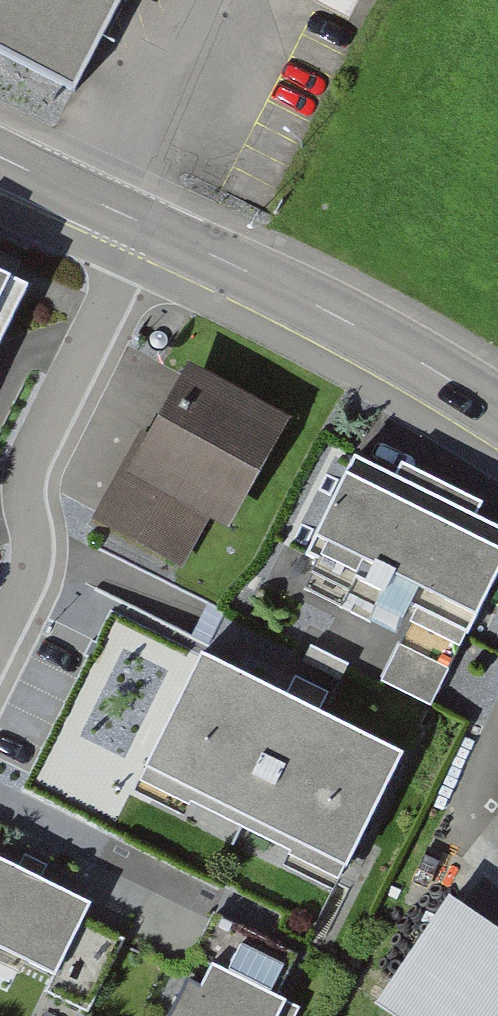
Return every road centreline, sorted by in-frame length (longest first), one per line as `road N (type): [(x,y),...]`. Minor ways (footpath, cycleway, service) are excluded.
road 1 (residential): [(0,634),(34,562),(24,477),(145,226)]
road 2 (tertiary): [(497,411),(312,304),(145,226)]
road 3 (tertiary): [(145,226),(0,155)]

